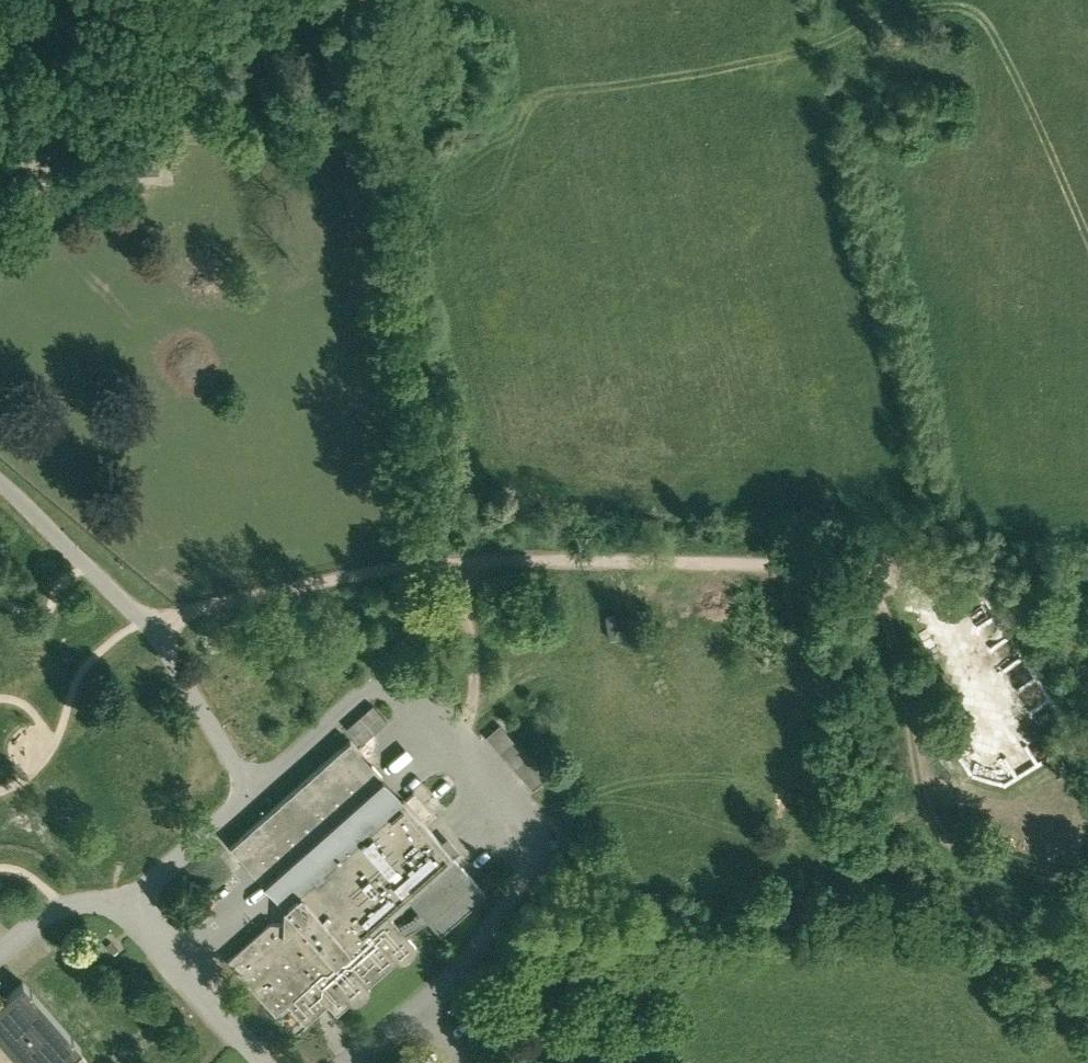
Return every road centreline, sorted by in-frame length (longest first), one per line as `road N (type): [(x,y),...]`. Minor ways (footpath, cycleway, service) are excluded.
road 1 (track): [(423,563),(638,556),(765,565),(865,587),(889,629),(921,789),(937,826),(963,848),(1087,887)]
road 2 (residential): [(421,1009),(474,951),(534,859),(535,824),(393,686),(367,690),(259,788)]
road 3 (residential): [(259,788),(168,650),(0,485)]
road 4 (track): [(143,621),(423,563)]
road 5 (residential): [(266,1062),(129,901)]
road 6 (track): [(459,561),(473,712),(458,751)]
road 7 (residential): [(129,901),(259,788)]

